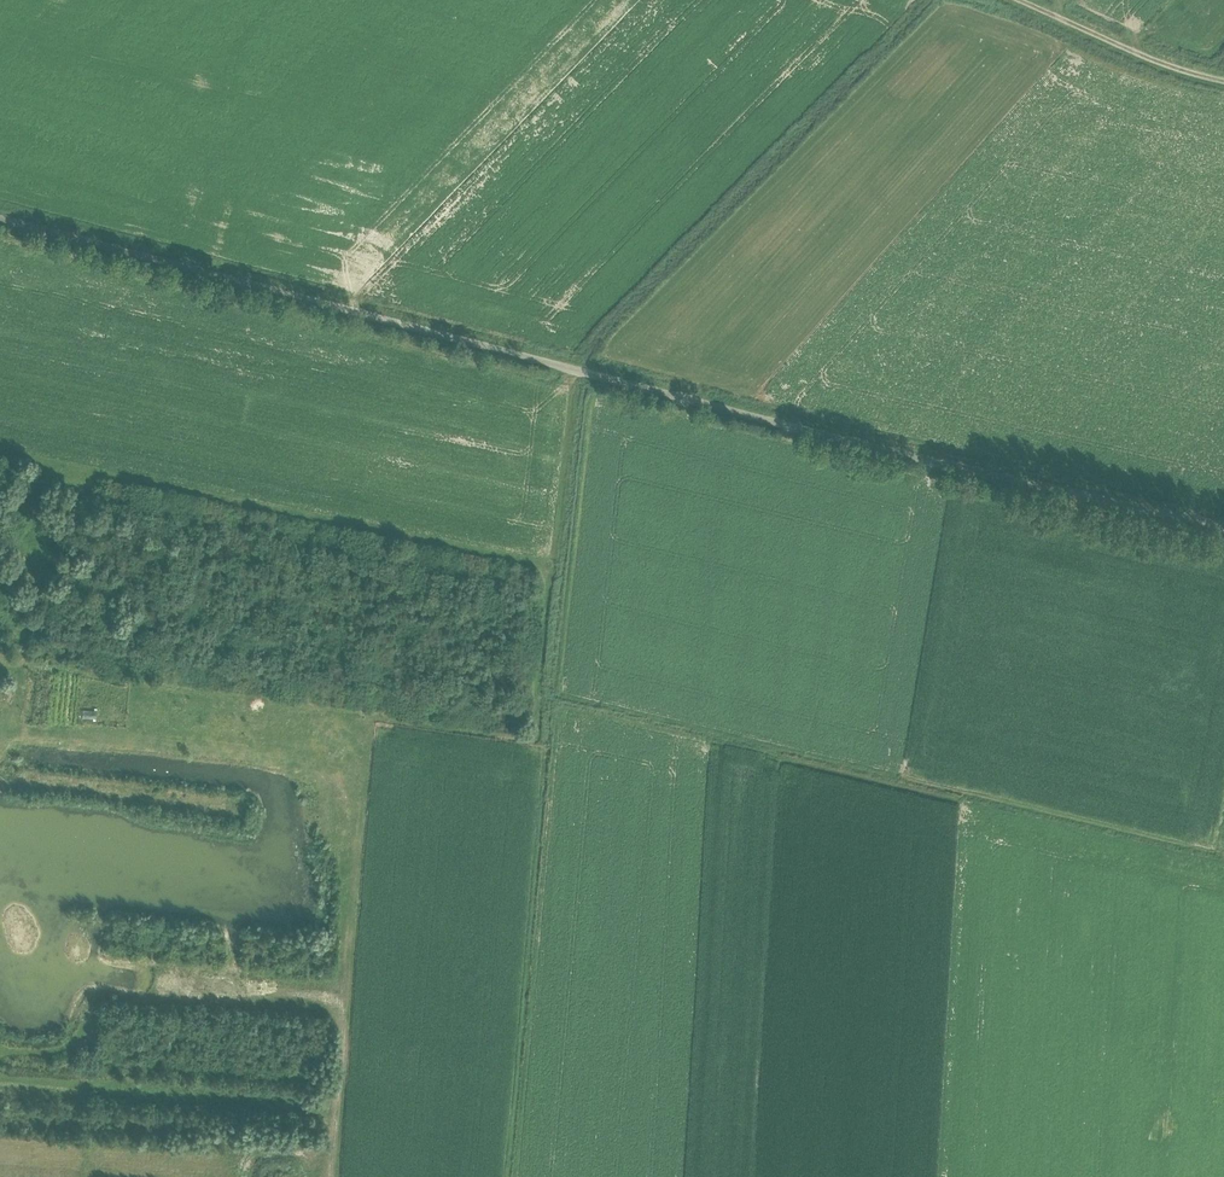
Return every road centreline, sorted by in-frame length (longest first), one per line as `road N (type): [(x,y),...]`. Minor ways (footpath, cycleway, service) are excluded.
road 1 (unclassified): [(1223,526),(758,418),(0,219)]
road 2 (track): [(1223,80),(1181,71),(1014,0)]

